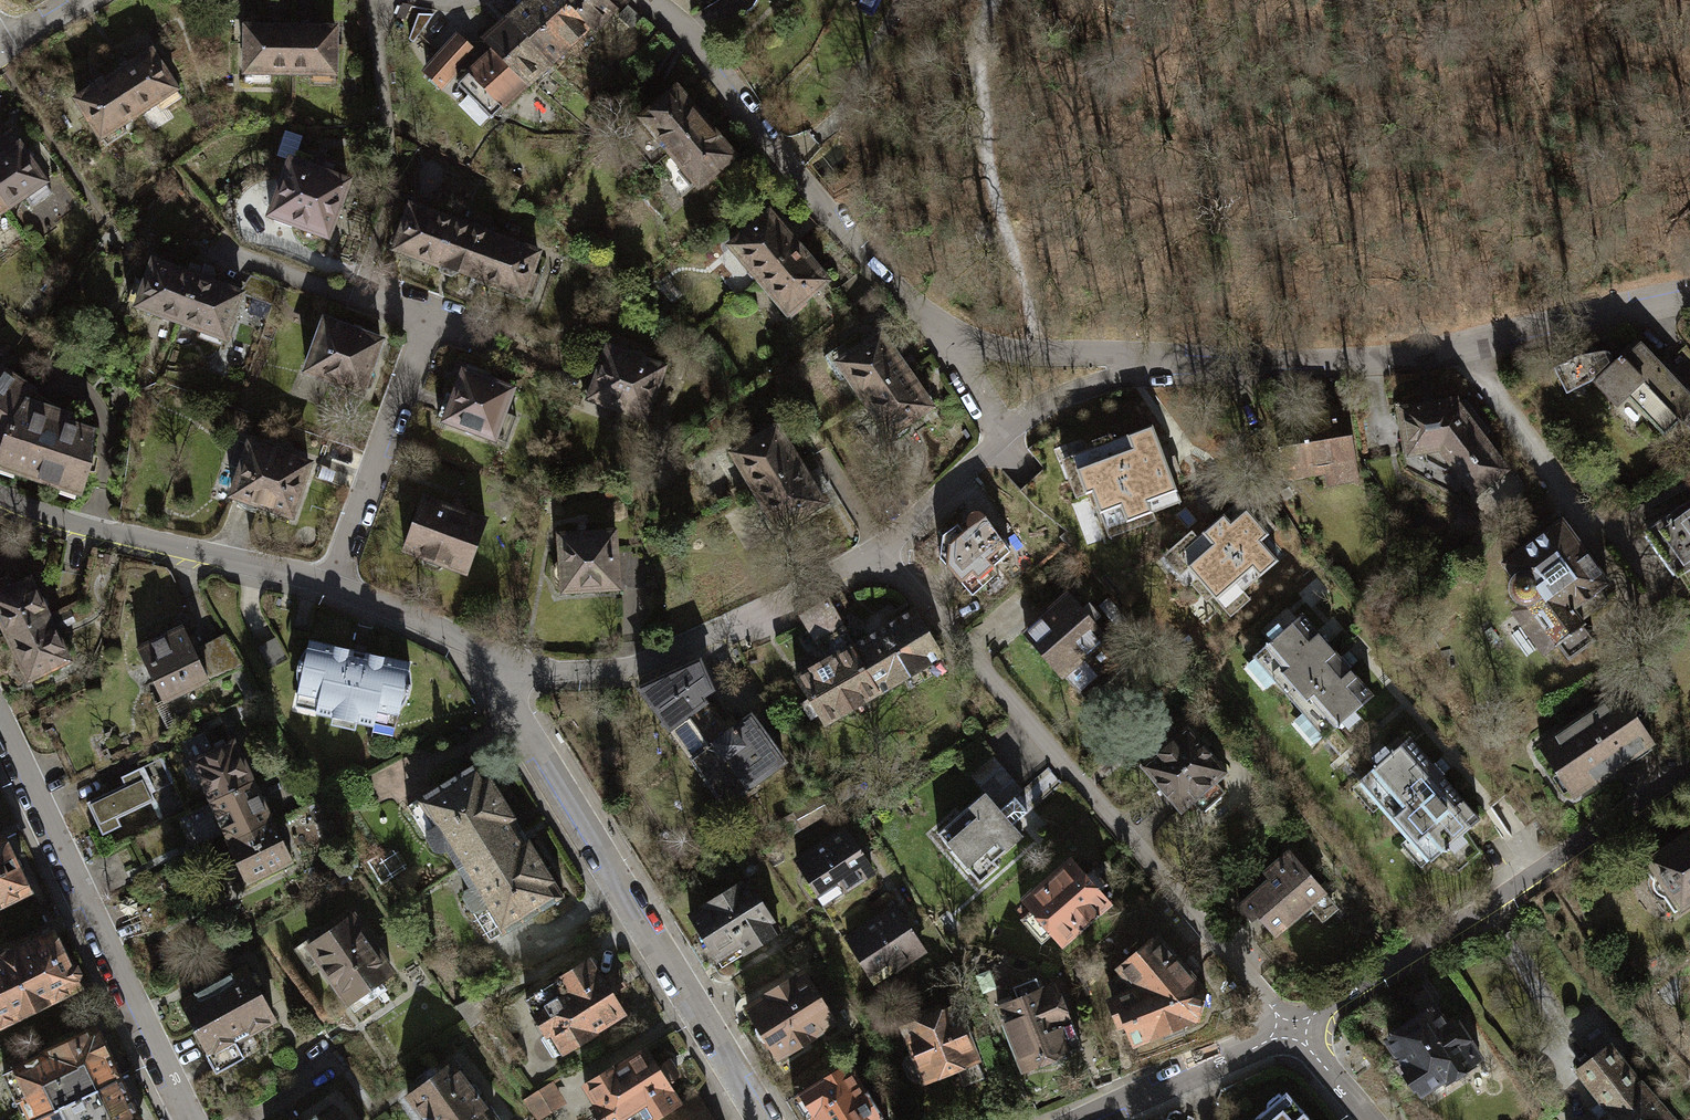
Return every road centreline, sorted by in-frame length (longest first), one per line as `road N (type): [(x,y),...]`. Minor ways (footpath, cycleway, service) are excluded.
road 1 (residential): [(875,551),(1291,1032)]
road 2 (residential): [(1165,362),(1270,366),(1463,349),(1689,296)]
road 3 (residential): [(509,663),(506,692),(516,722),(760,1119)]
road 4 (residential): [(1291,1032),(1689,774)]
road 5 (residential): [(646,0),(690,40),(781,166),(943,336)]
road 6 (residential): [(190,1119),(0,733)]
road 7 (residential): [(509,663),(598,669),(645,661),(875,551)]
road 8 (track): [(994,0),(980,58),(984,112),(1036,353)]
road 9 (residential): [(0,500),(85,530),(328,583)]
road 10 (residential): [(328,583),(432,316)]
road 11 (residential): [(943,336),(1036,353),(1165,362)]
road 12 (residential): [(1088,1119),(1291,1032)]
road 13 (residential): [(328,583),(509,663)]
road 14 (residential): [(875,551),(1005,430)]
road 15 (residential): [(1005,430),(1050,400),(1165,362)]

